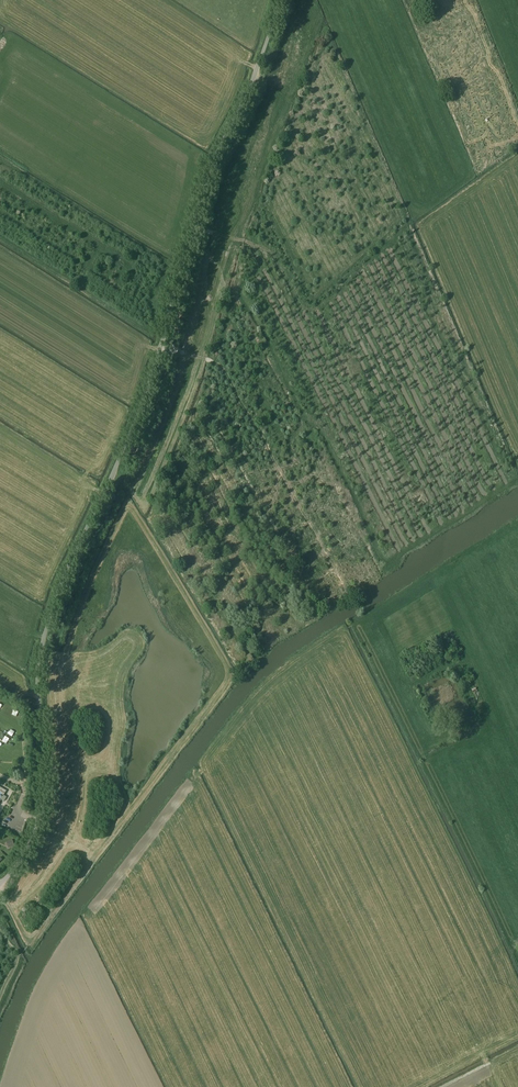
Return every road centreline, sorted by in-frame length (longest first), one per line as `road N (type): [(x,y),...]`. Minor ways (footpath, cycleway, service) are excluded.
road 1 (unclassified): [(0,884),(34,832),(44,795),(36,674),(58,588),(126,438),(210,178),(281,0)]
road 2 (track): [(517,482),(388,563),(239,291),(259,264),(249,243),(234,238),(200,350),(158,351)]
road 3 (track): [(234,238),(309,42)]

